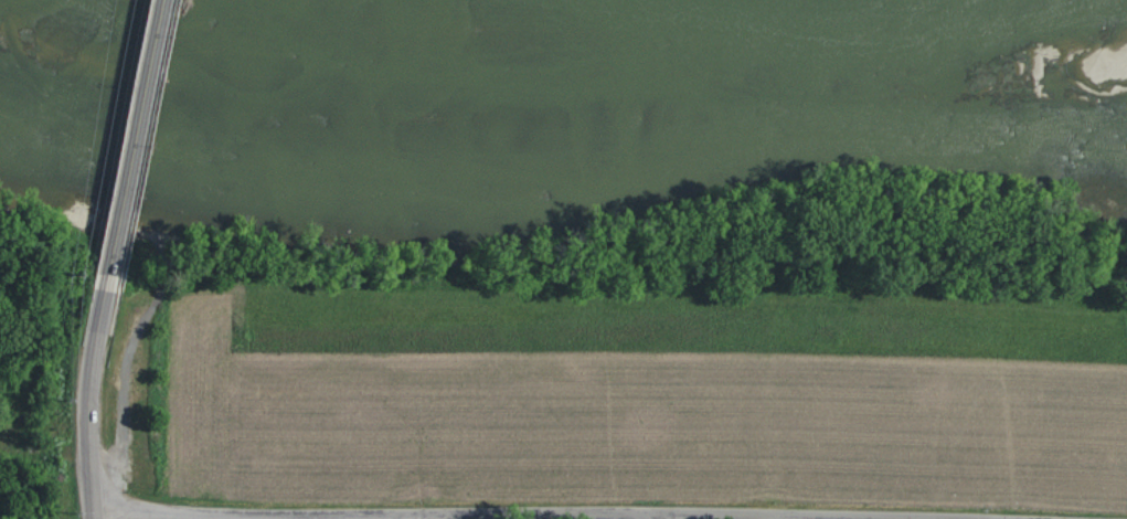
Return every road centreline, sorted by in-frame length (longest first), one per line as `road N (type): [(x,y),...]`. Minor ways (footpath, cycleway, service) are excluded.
road 1 (residential): [(89,501),(173,508),(783,506),(1126,518)]
road 2 (tertiary): [(108,289),(164,0)]
road 3 (tertiary): [(91,518),(88,383),(108,289)]

